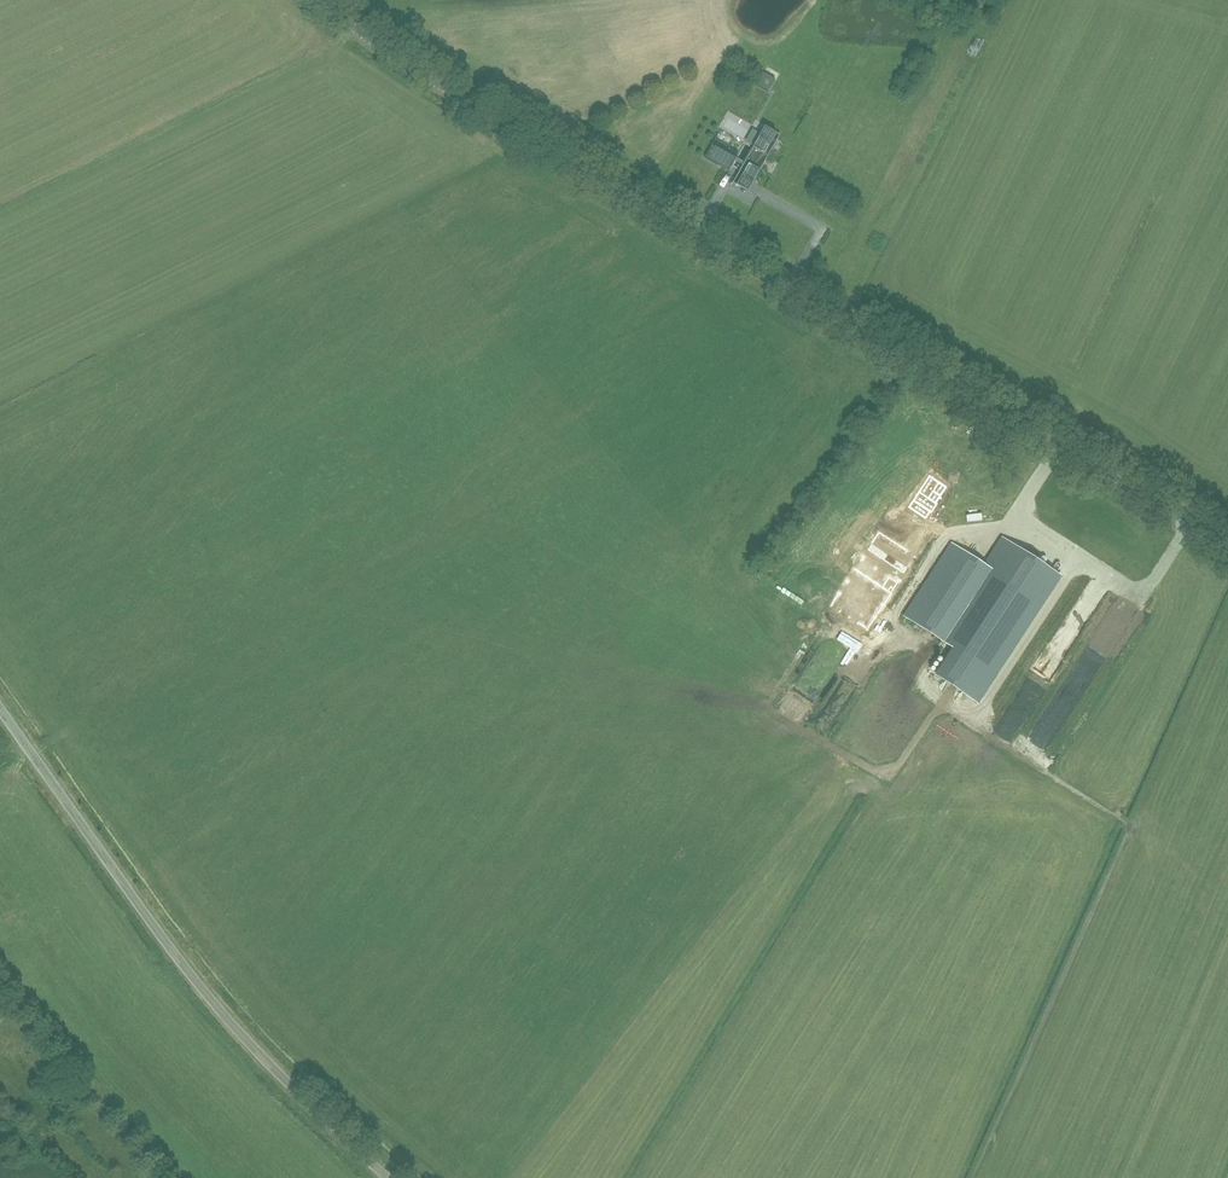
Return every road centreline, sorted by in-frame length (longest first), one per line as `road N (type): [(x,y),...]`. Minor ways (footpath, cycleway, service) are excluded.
road 1 (unclassified): [(1227,541),(388,58),(320,0)]
road 2 (unclassified): [(385,1177),(216,1006),(0,710)]

